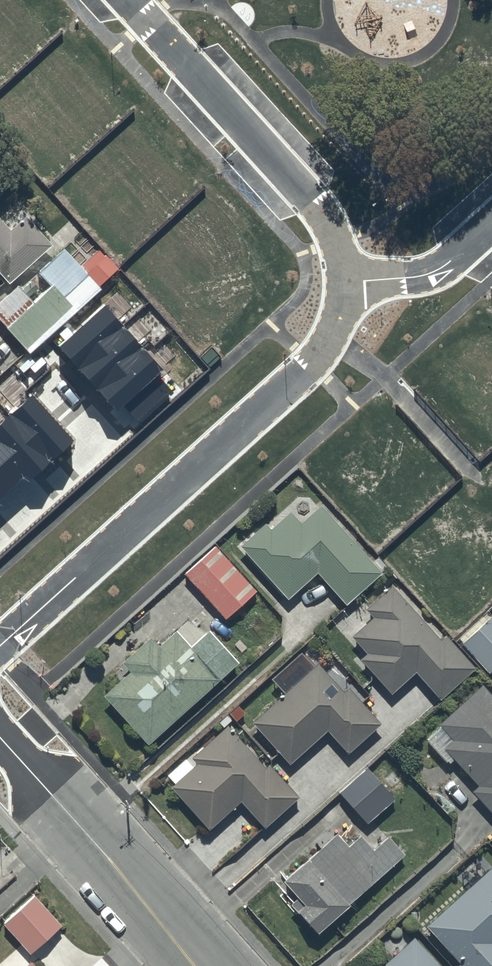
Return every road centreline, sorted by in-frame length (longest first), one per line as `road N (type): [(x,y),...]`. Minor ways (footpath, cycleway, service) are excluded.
road 1 (residential): [(346,281),(342,311),(318,356),(0,646)]
road 2 (residential): [(129,0),(313,201),(342,256)]
road 3 (tertiary): [(205,965),(0,737)]
road 4 (residential): [(346,281),(432,272),(491,223)]

